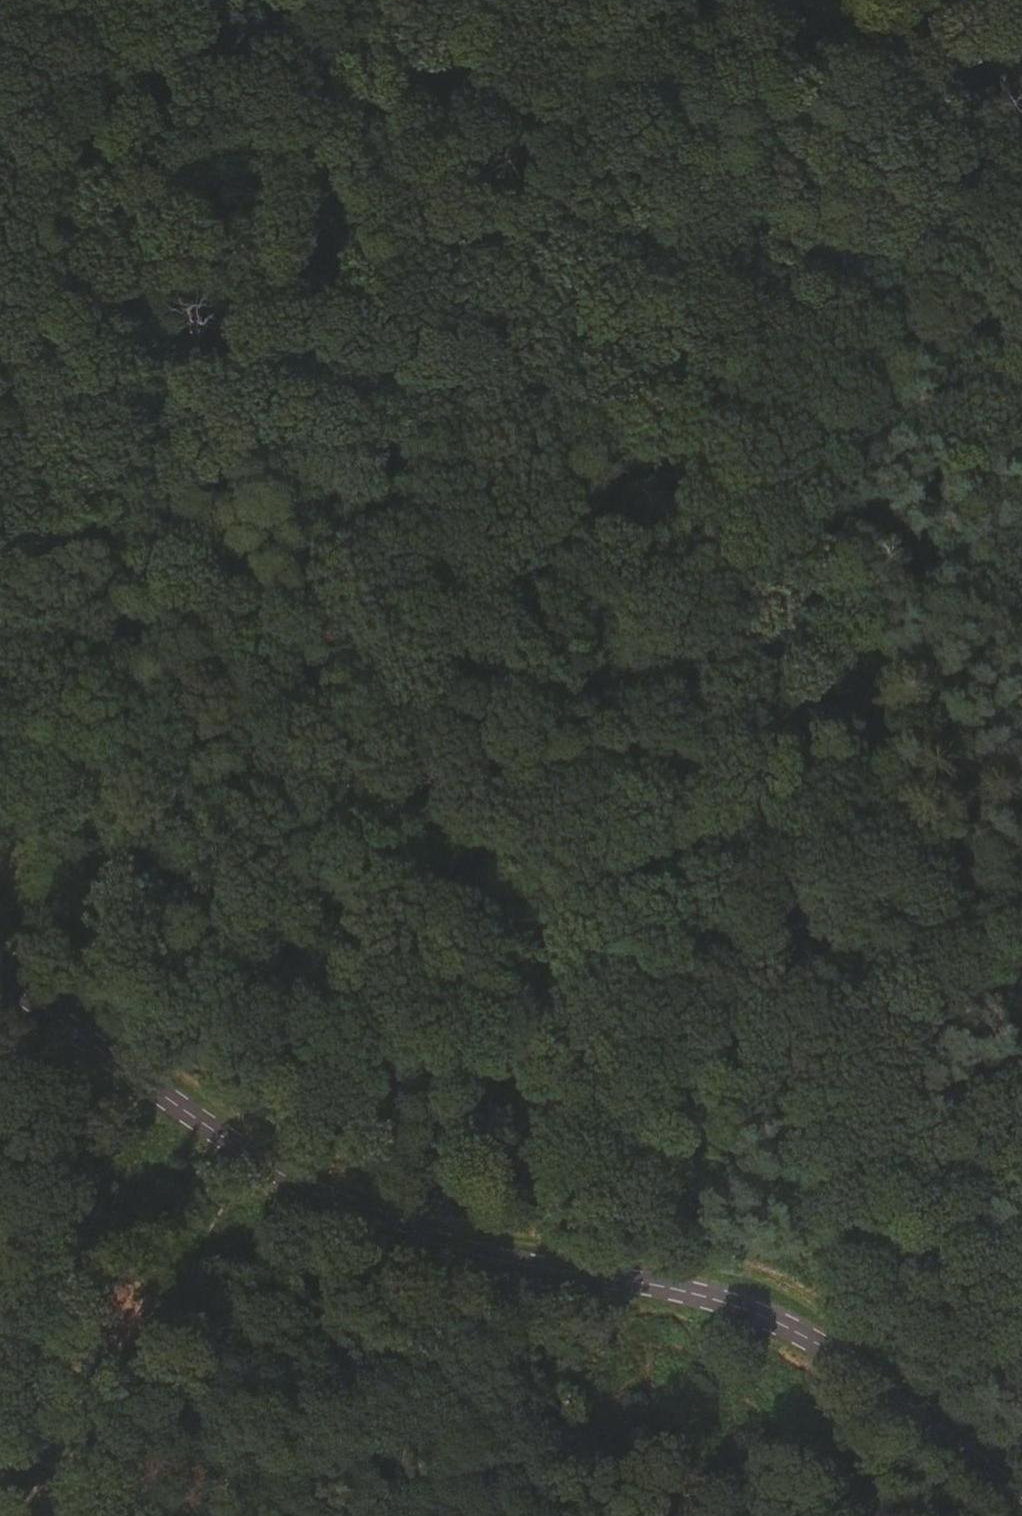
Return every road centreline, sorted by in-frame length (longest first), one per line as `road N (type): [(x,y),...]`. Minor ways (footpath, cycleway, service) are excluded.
road 1 (tertiary): [(1021,1483),(857,1367),(733,1302),(501,1260),(413,1236),(295,1187),(0,975)]
road 2 (track): [(782,0),(1021,78)]

